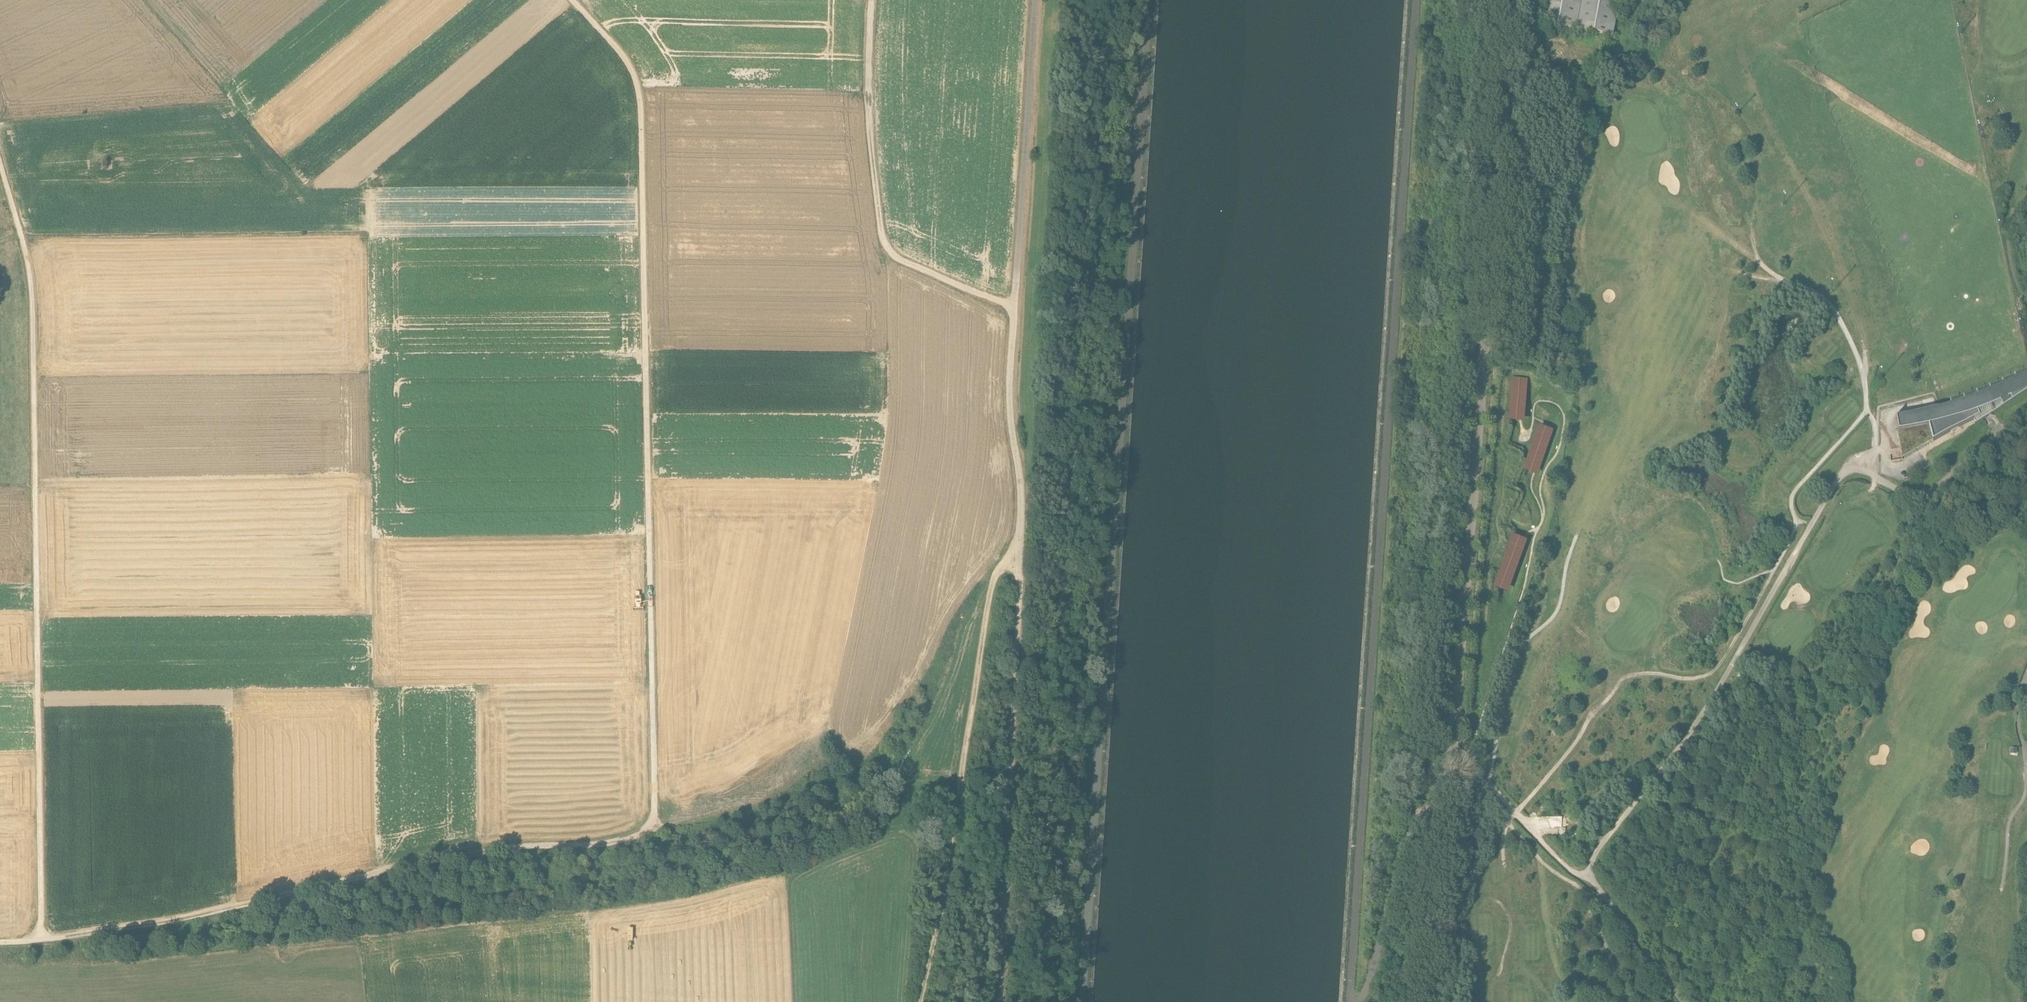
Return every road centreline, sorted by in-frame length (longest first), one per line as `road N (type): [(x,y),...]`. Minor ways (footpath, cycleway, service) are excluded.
road 1 (unclassified): [(565,0),(619,59),(637,94),(657,826),(618,846),(473,859),(44,945)]
road 2 (unclassified): [(1506,0),(1486,344),(1428,1001)]
road 3 (unclassified): [(999,1001),(1020,509),(1006,401),(1032,0)]
road 4 (unclassified): [(0,169),(32,285),(44,945)]
road 5 (track): [(870,0),(868,148),(882,248),(897,267),(1011,314)]
road 6 (track): [(958,797),(991,586),(1018,566)]
road 7 (track): [(920,1001),(958,797)]

